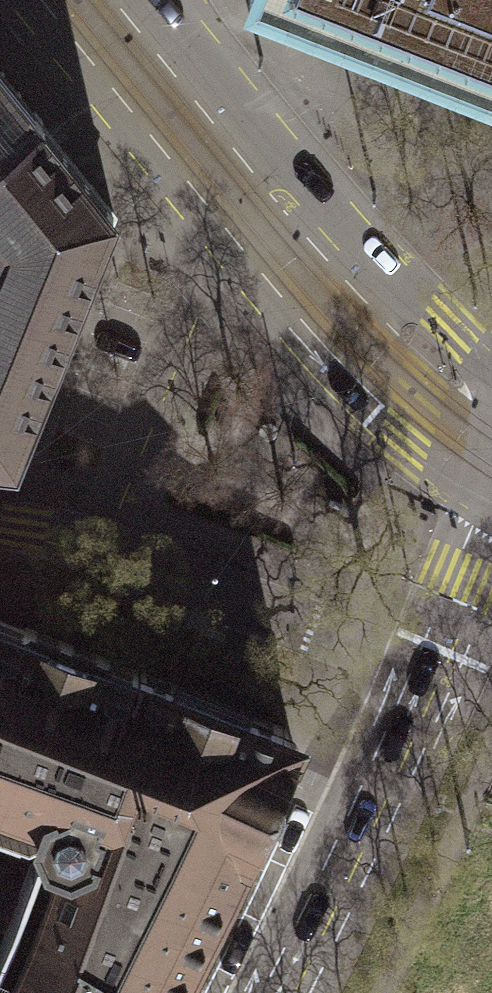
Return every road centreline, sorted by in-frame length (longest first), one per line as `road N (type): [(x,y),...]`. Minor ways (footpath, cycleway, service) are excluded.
road 1 (residential): [(259,223),(195,286),(93,545)]
road 2 (residential): [(430,677),(93,545)]
road 3 (tertiary): [(285,992),(430,677)]
road 4 (tertiary): [(491,450),(399,382),(259,223)]
road 5 (tertiary): [(259,223),(81,0)]
road 6 (tertiary): [(430,677),(491,529)]

